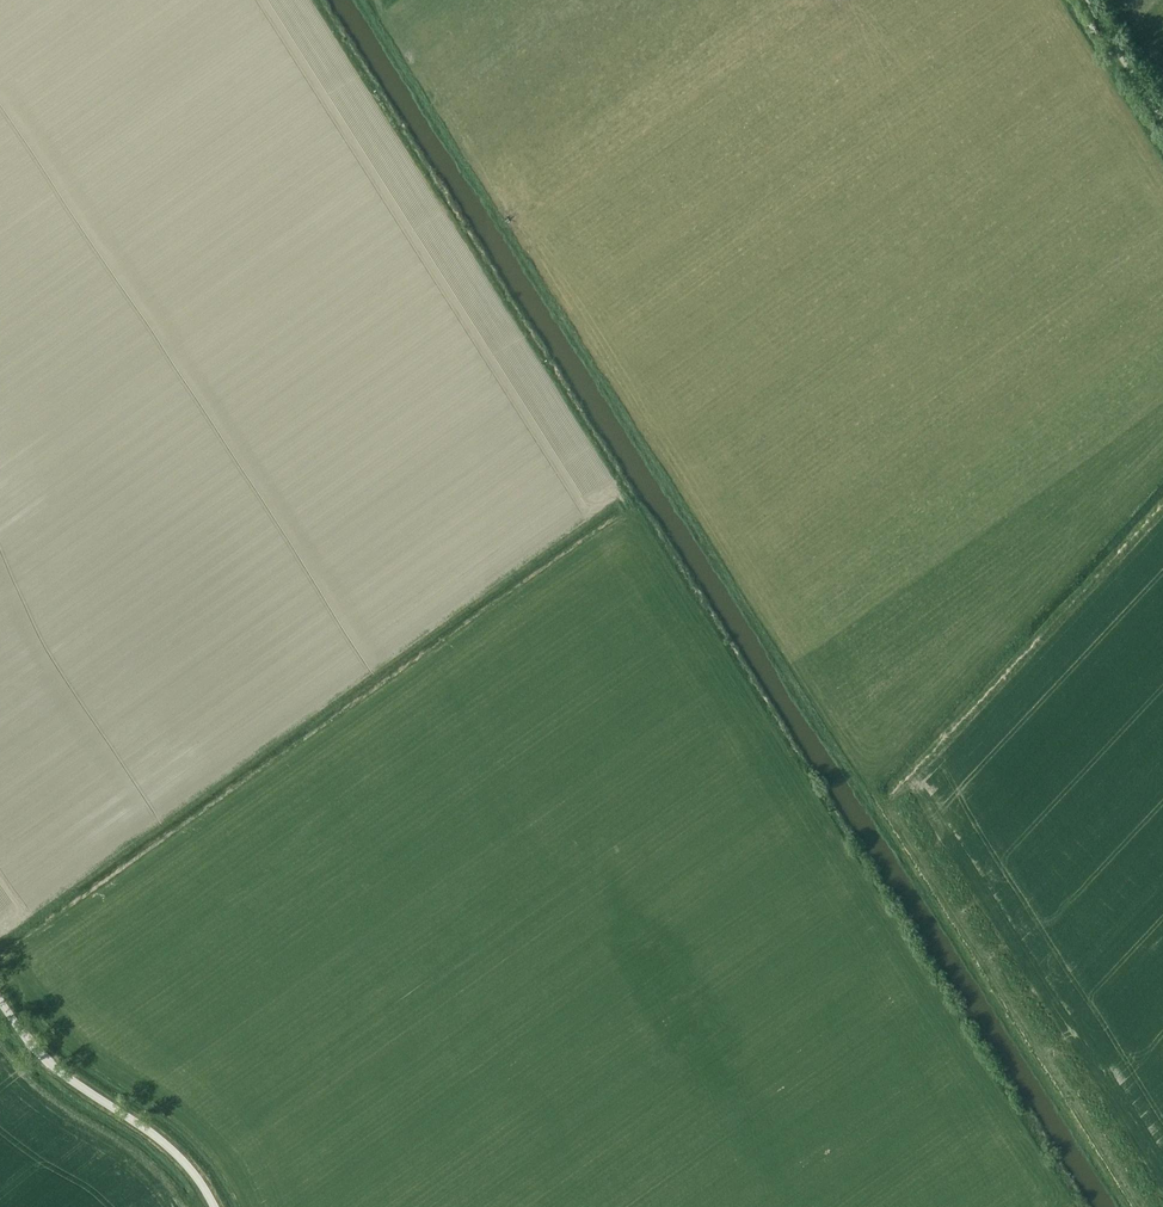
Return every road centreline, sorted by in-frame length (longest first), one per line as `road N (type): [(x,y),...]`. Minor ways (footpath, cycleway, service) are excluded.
road 1 (unclassified): [(214,1206),(178,1155),(78,1089),(0,1001)]
road 2 (unclassified): [(1162,119),(1088,0)]

